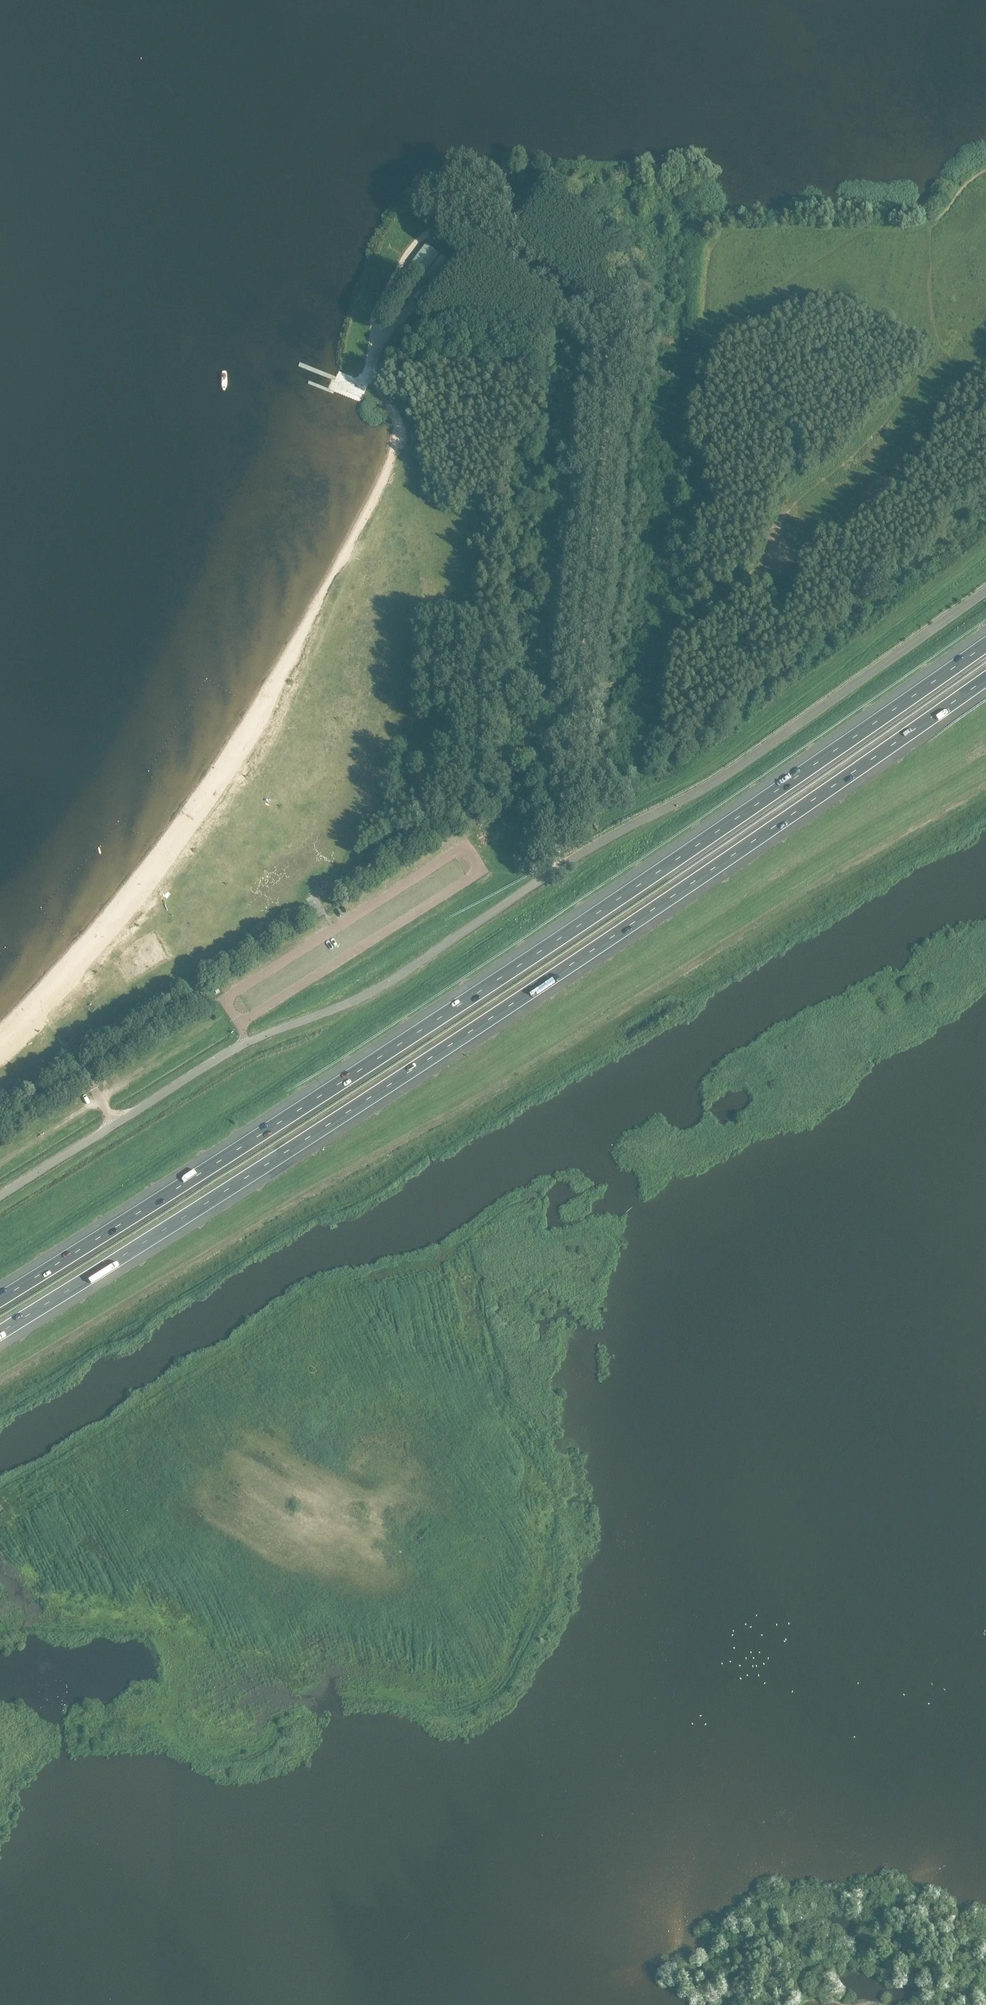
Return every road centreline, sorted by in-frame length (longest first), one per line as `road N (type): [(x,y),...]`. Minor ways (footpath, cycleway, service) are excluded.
road 1 (motorway): [(985,642),(486,985),(0,1297)]
road 2 (motorway): [(0,1336),(506,1010),(985,681)]
road 3 (unclassified): [(985,589),(722,777),(556,870),(371,993),(250,1041),(0,1195)]
road 4 (track): [(556,870),(610,375),(606,339),(595,321),(472,225),(458,222),(432,231),(408,253),(380,309),(372,361)]
road 5 (track): [(232,1011),(0,1161)]
road 6 (track): [(331,387),(347,392),(362,384),(382,343),(428,287)]

